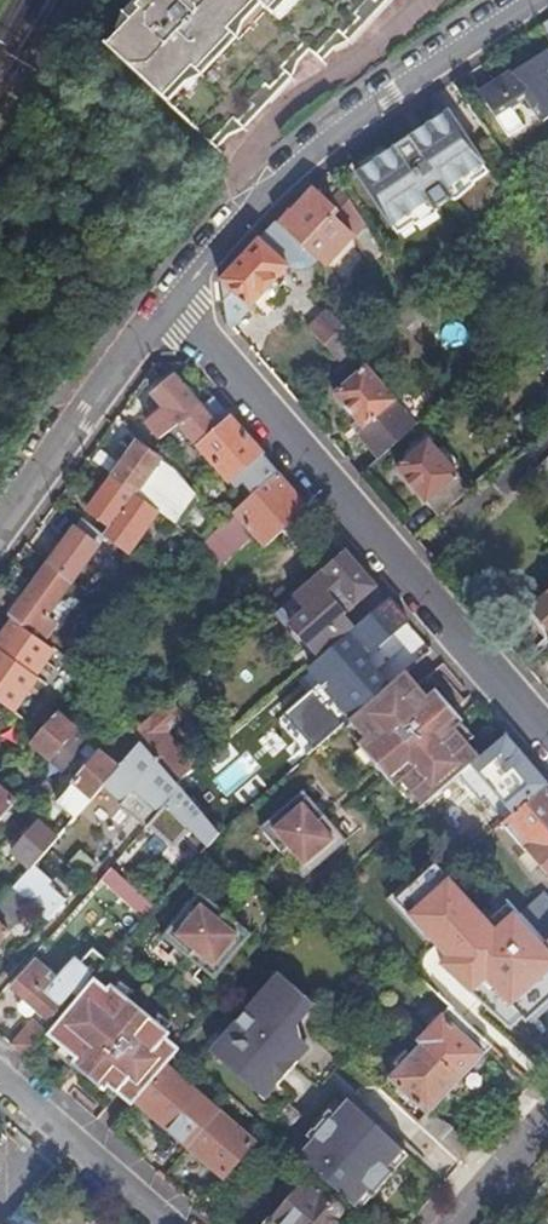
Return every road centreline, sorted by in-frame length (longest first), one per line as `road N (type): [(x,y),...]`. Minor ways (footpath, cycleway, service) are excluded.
road 1 (residential): [(547,742),(163,303)]
road 2 (residential): [(529,0),(397,88),(260,197),(163,303)]
road 3 (residential): [(163,303),(0,529)]
road 4 (residential): [(169,1223),(0,1079)]
road 5 (residential): [(547,1124),(461,1223)]

